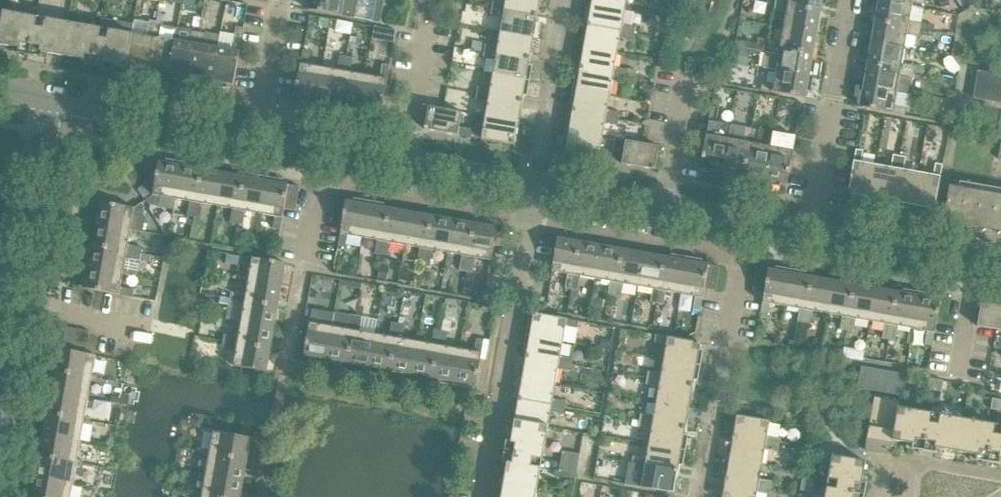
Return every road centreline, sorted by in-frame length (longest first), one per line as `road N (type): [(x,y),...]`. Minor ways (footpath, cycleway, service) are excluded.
road 1 (residential): [(304,264),(318,183),(532,220)]
road 2 (tertiary): [(540,184),(258,131)]
road 3 (residential): [(483,496),(532,220)]
road 4 (residential): [(823,238),(862,0)]
road 5 (residential): [(702,496),(745,259)]
road 6 (residential): [(532,220),(745,259)]
road 7 (tertiary): [(25,313),(65,101)]
road 8 (tertiary): [(258,131),(65,101)]
road 9 (tertiary): [(823,238),(670,209)]
road 10 (tertiary): [(974,267),(823,238)]
road 11 (residential): [(258,131),(282,0)]
road 12 (tertiary): [(670,209),(540,184)]
road 13 (residential): [(670,209),(691,83)]
road 14 (residential): [(25,313),(143,333)]

